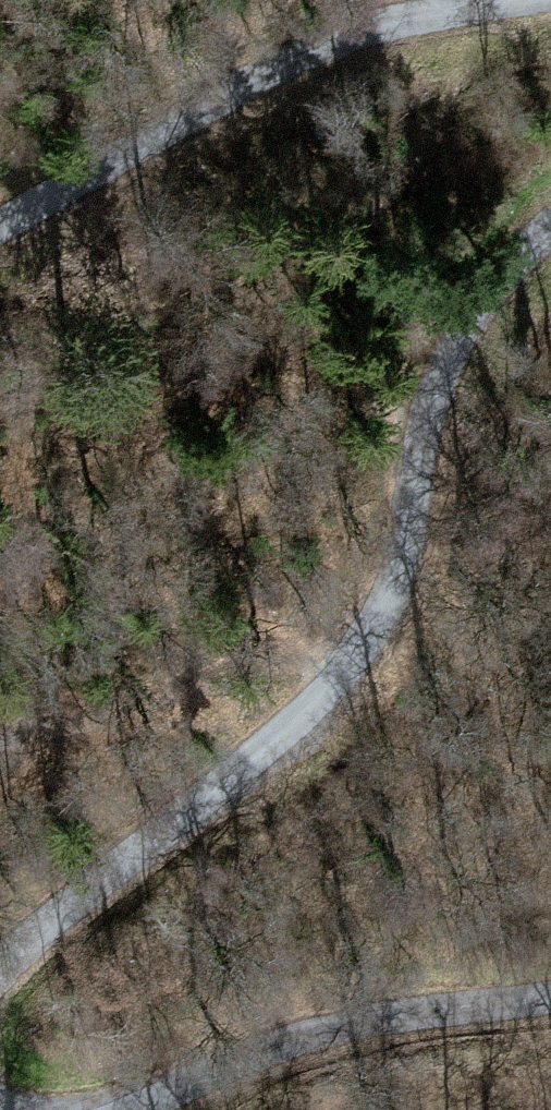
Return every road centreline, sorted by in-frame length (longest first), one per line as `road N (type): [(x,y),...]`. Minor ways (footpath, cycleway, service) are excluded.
road 1 (unclassified): [(0,966),(275,741),(345,666),(396,578),(427,408),(452,348),(494,286),(550,228)]
road 2 (unclassified): [(516,0),(385,28),(311,55),(0,227)]
road 3 (unclassified): [(550,998),(343,1028),(125,1109)]

